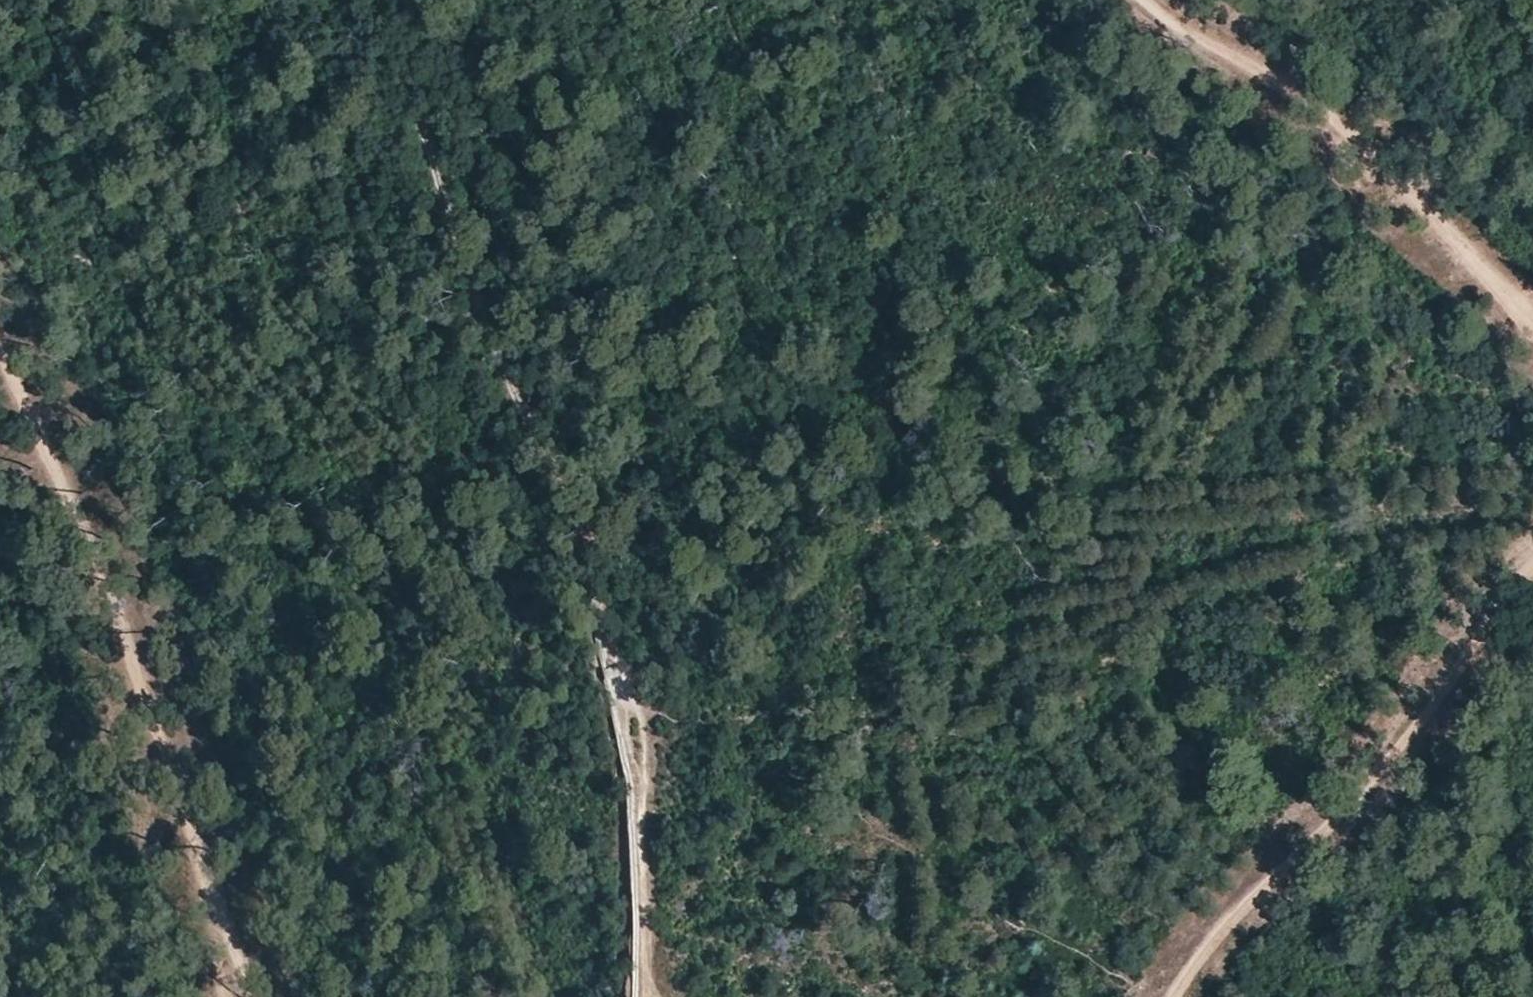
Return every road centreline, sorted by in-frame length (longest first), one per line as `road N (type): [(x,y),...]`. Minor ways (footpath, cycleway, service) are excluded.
road 1 (track): [(252,996),(139,661),(0,349)]
road 2 (track): [(1173,996),(1235,914),(1433,712),(1532,580)]
road 3 (track): [(1532,317),(1293,96),(1154,24),(1134,0)]

